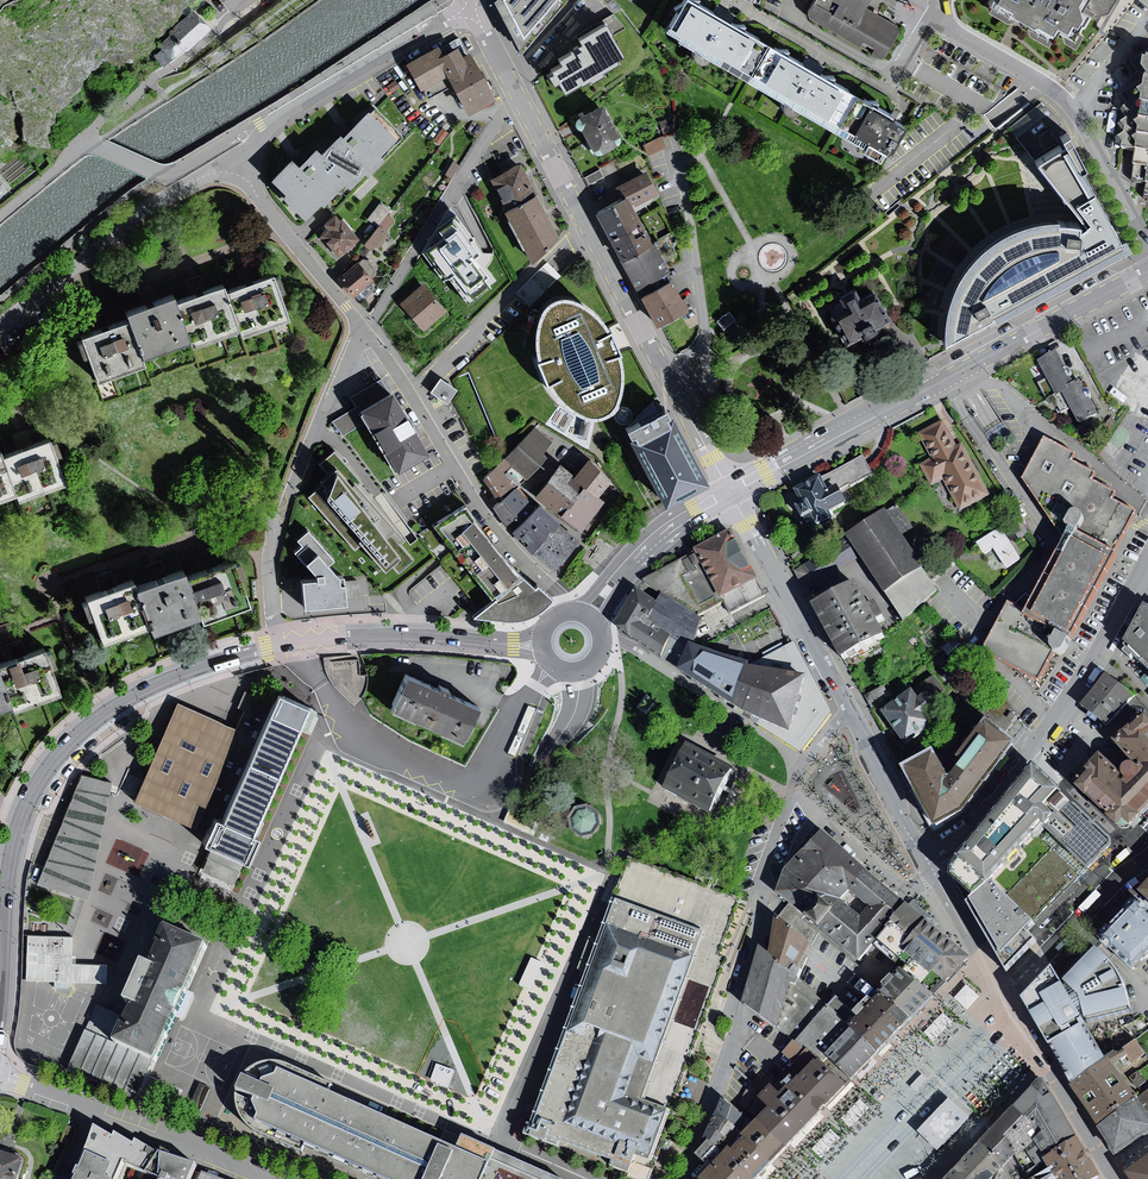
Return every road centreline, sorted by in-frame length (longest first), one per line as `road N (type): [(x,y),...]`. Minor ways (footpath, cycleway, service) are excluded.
road 1 (residential): [(0,1003),(11,854),(29,802),(54,763),(92,723),(148,689),(279,646)]
road 2 (residential): [(805,761),(770,851),(689,1178)]
road 3 (residential): [(729,492),(1073,313)]
road 4 (residential): [(1147,569),(1056,718),(953,844),(926,863)]
road 5 (residential): [(1147,249),(1074,109),(1045,83),(931,17)]
road 6 (residential): [(583,220),(729,492)]
road 7 (residential): [(0,333),(156,207),(235,157)]
road 8 (residential): [(1,1077),(267,1178)]
road 9 (residential): [(568,613),(490,522),(410,395)]
road 10 (residential): [(279,646),(394,635),(543,643)]
road 11 (residential): [(729,492),(848,714)]
road 12 (residential): [(1008,998),(839,1178)]
road 13 (unclassified): [(410,395),(583,220)]
road 14 (residential): [(471,4),(583,220)]
road 15 (residential): [(265,131),(471,4)]
road 16 (residential): [(805,761),(600,634)]
road 17 (residential): [(862,1178),(1019,1017)]
road 18 (residential): [(364,331),(235,157)]
road 19 (tertiary): [(1008,998),(1120,875),(1147,859)]
road 20 (residential): [(92,144),(166,178),(253,127),(265,131)]
road 21 (residential): [(1019,1017),(1114,1178)]
road 22 (residential): [(364,331),(290,495)]
road 23 (residential): [(848,714),(926,863)]
road 24 (residential): [(926,863),(1008,998)]
road 25 (residential): [(626,562),(729,492)]
road 26 (residential): [(1073,313),(1106,370),(1147,411)]
road 27 (residential): [(252,0),(158,75)]
road 28 (residential): [(278,527),(270,579),(279,646)]

